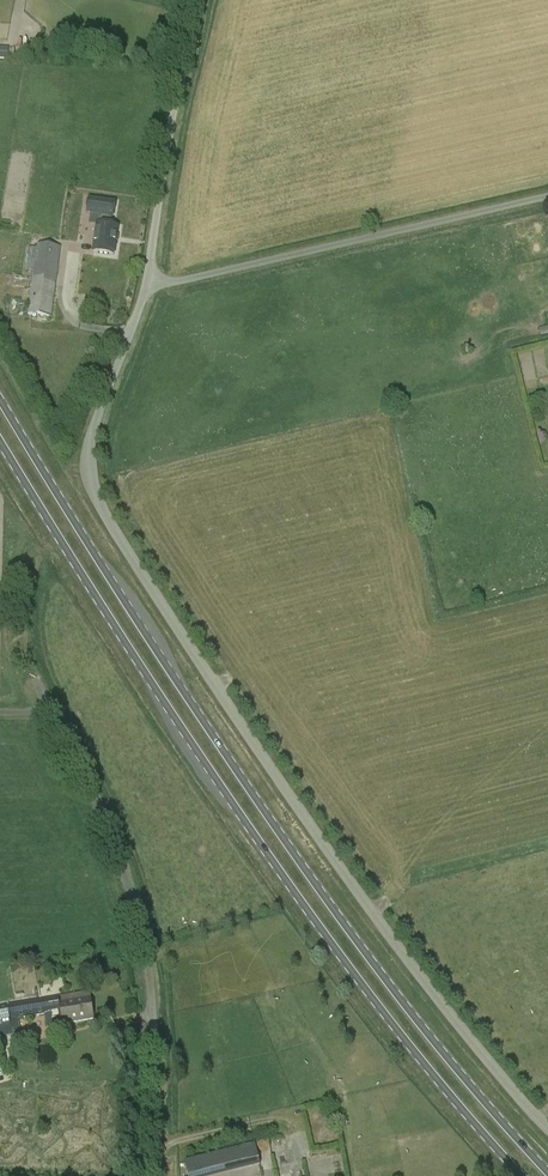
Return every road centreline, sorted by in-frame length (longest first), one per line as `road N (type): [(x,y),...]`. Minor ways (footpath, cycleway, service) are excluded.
road 1 (unclassified): [(547,1130),(305,822),(99,506),(88,471),(92,434),(146,280)]
road 2 (primary): [(547,1172),(321,893),(124,600),(0,398)]
road 3 (primary): [(0,440),(223,790),(394,1027),(523,1175)]
road 4 (unclassified): [(157,1175),(153,1037),(135,909),(112,839),(35,679)]
road 5 (unclassified): [(146,280),(178,282),(547,197)]
road 6 (unclassified): [(146,280),(199,0)]
road 7 (track): [(298,1133),(272,1118),(156,1143)]

